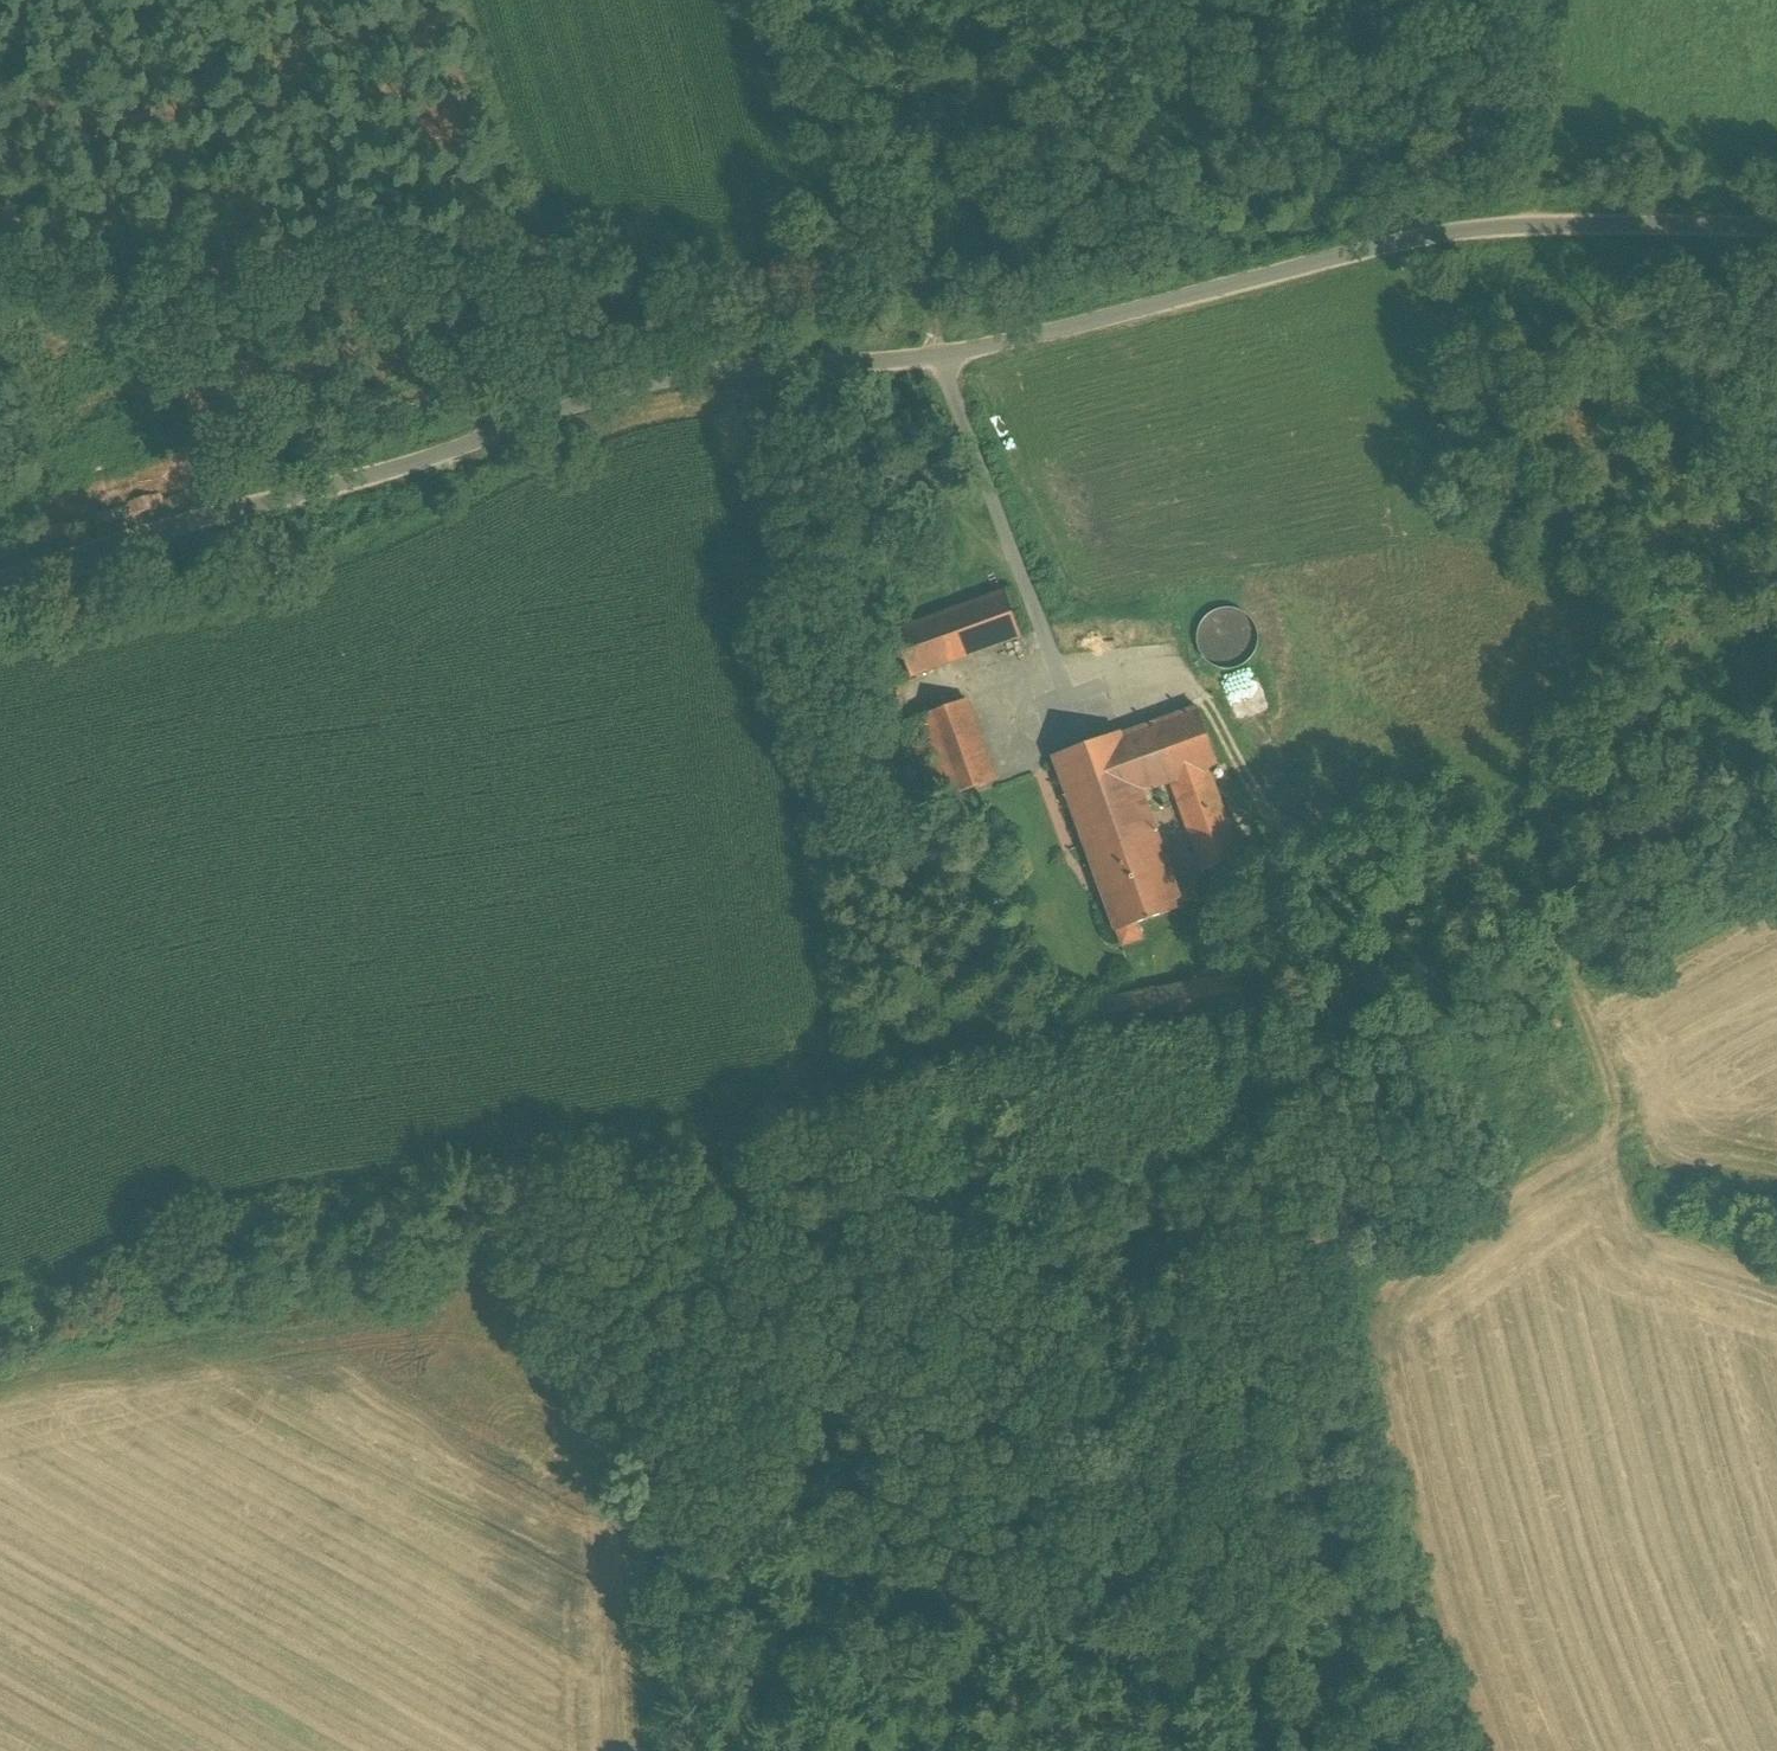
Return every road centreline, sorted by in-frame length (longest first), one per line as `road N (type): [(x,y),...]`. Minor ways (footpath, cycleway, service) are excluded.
road 1 (unclassified): [(1776,229),(1480,229),(934,358),(699,377),(0,575)]

